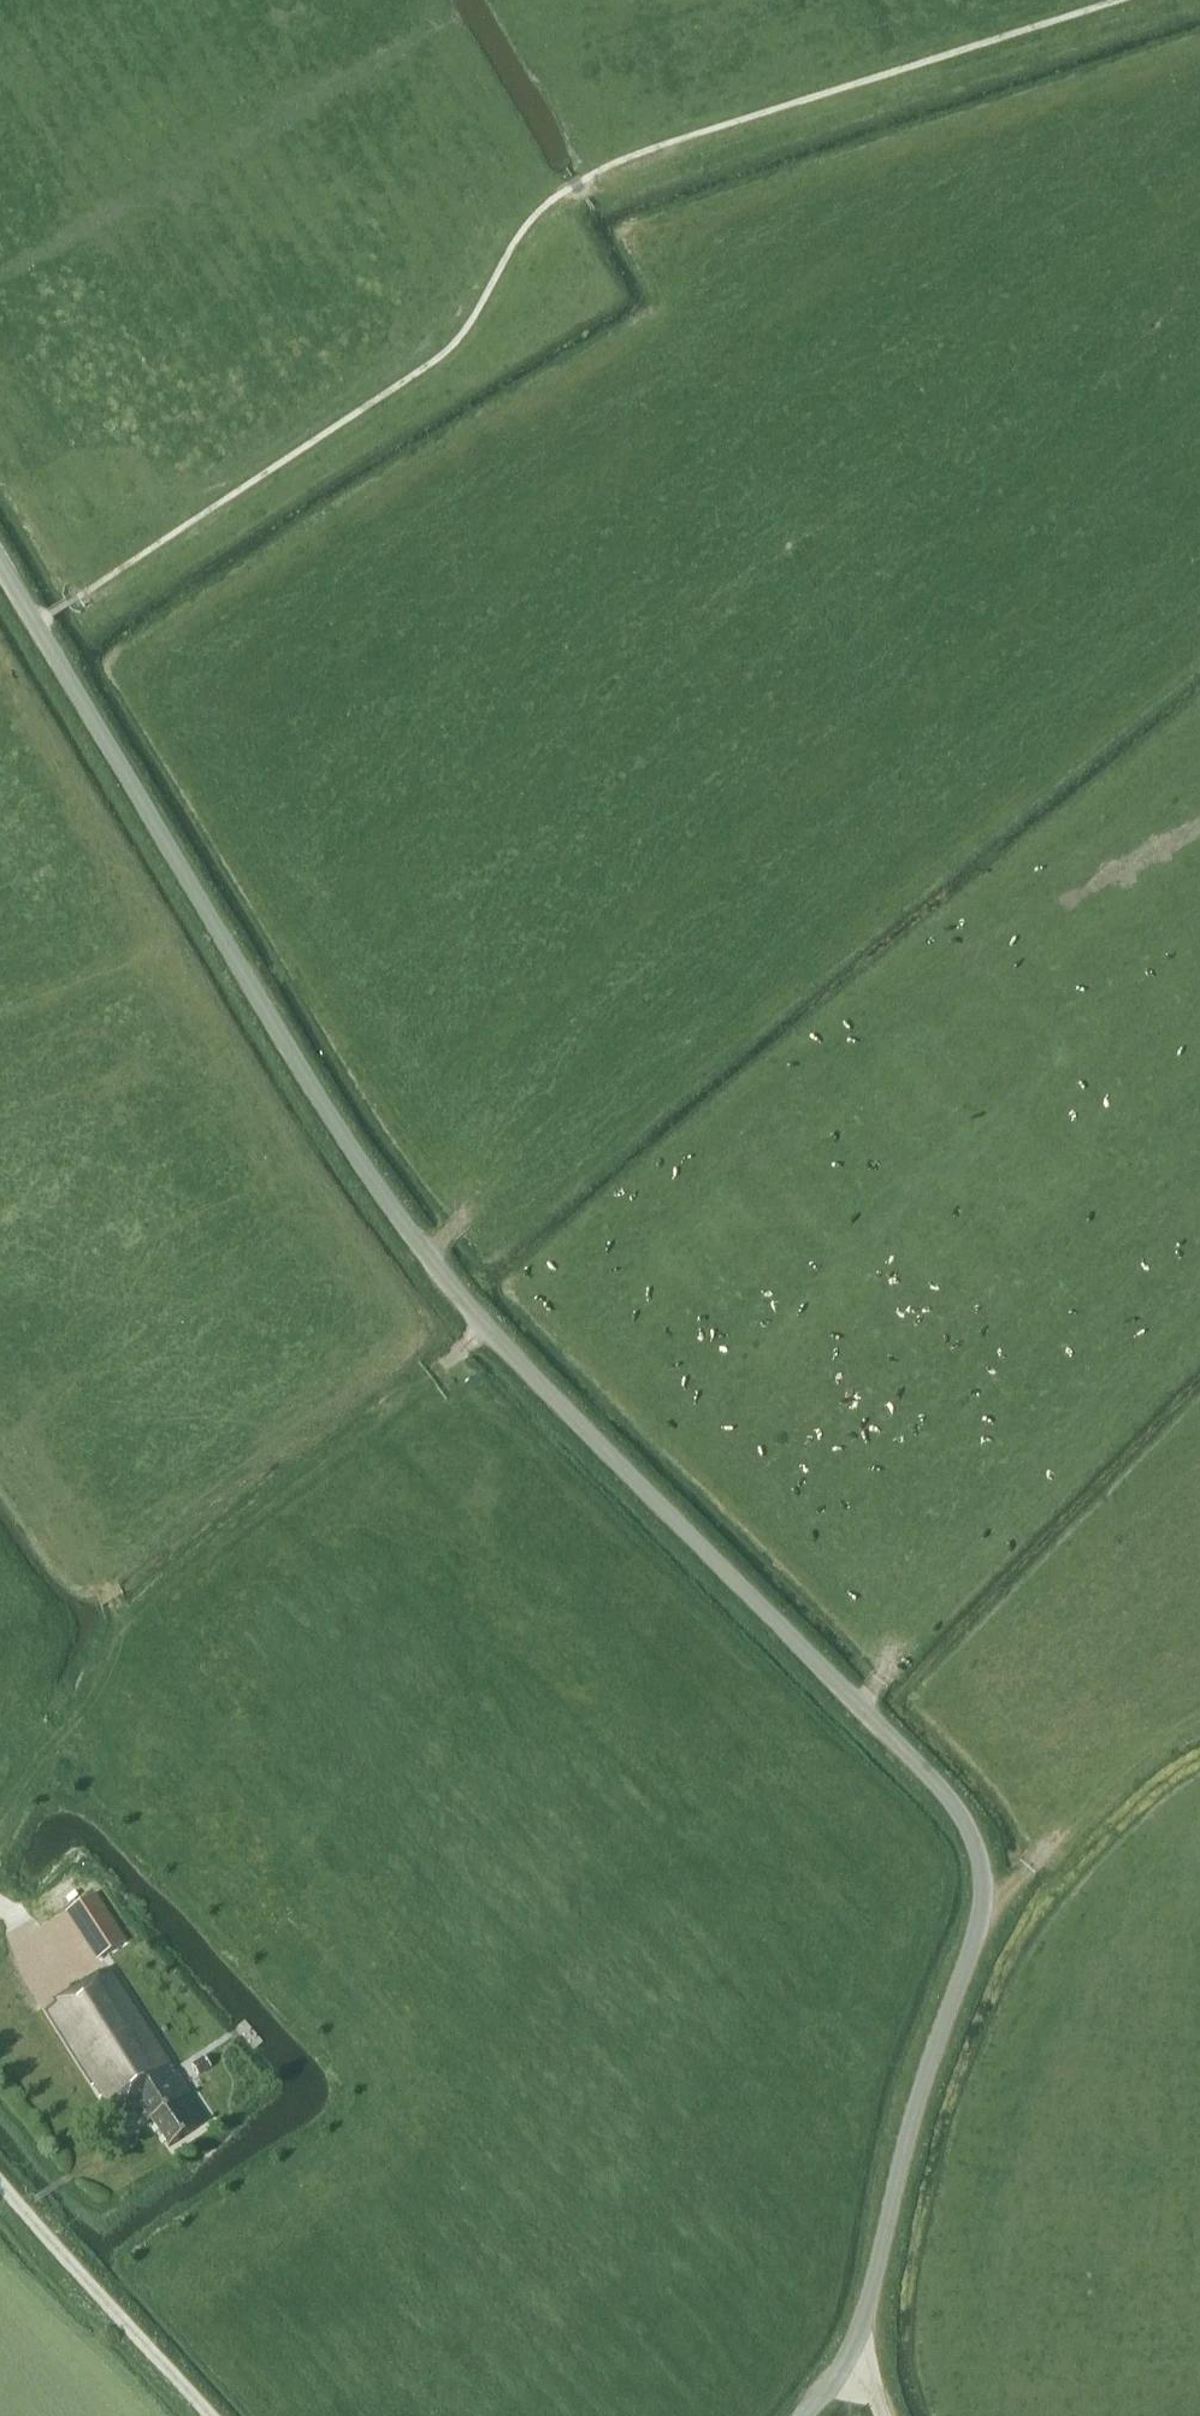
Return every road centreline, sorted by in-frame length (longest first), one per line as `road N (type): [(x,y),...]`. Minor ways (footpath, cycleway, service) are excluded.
road 1 (unclassified): [(798,2415),(852,2345),(865,2314),(910,2119),(970,1941),(979,1891),(975,1854),(952,1811),(426,1259),(0,563)]

